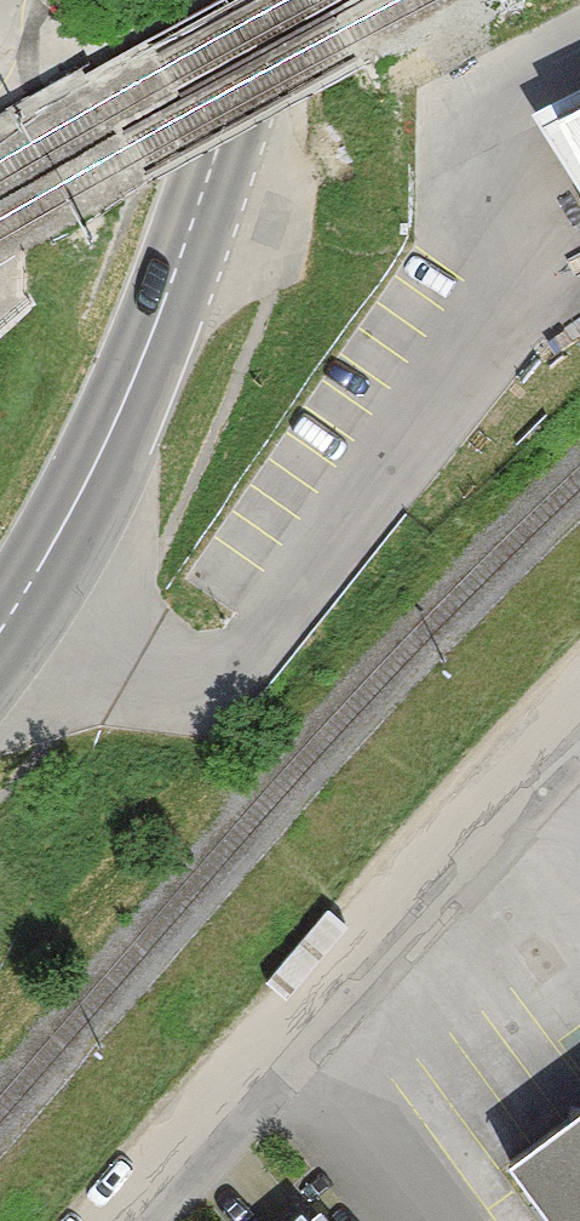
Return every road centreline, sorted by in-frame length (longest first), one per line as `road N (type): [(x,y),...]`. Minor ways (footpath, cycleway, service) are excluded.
road 1 (residential): [(39,587),(176,700),(327,562),(528,272),(457,107),(579,49)]
road 2 (unclassified): [(123,1220),(579,711)]
road 3 (primary): [(39,587),(116,441),(283,0)]

